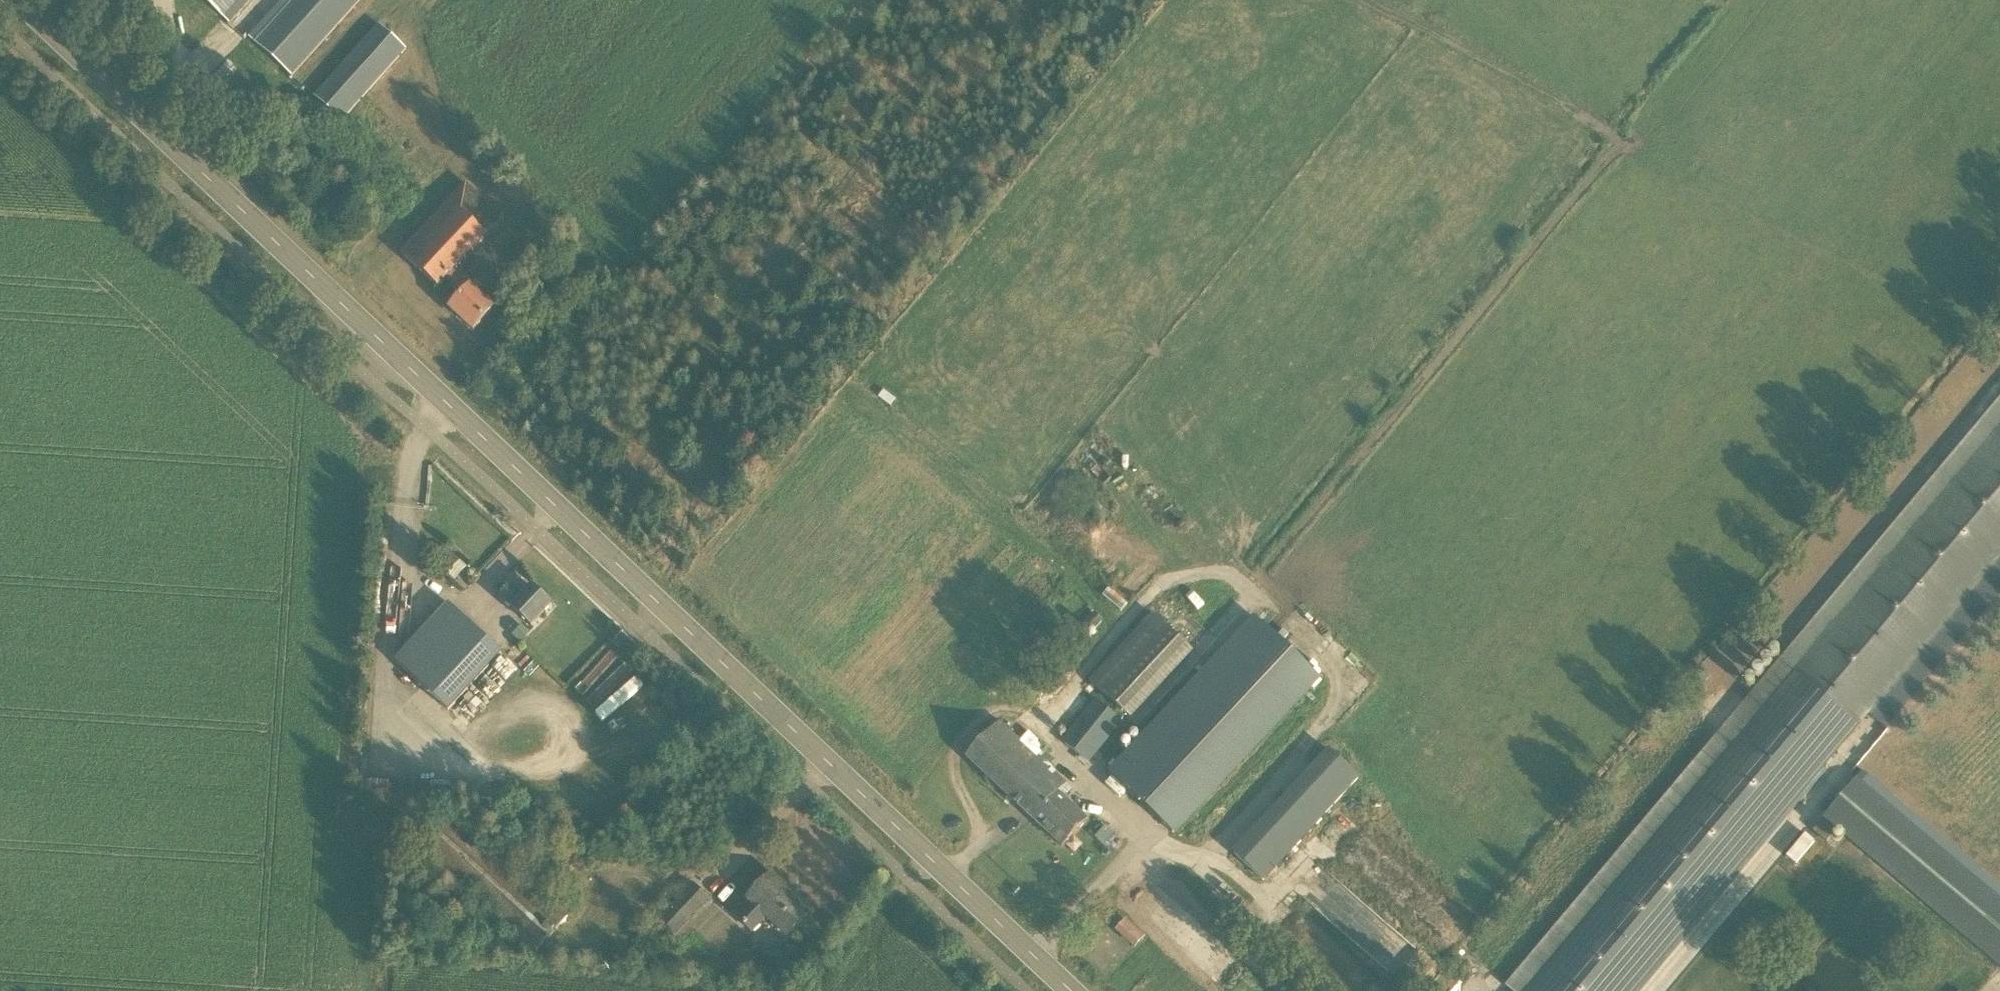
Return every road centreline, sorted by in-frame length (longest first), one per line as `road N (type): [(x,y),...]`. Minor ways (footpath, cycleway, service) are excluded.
road 1 (secondary): [(1071,990),(19,0)]

